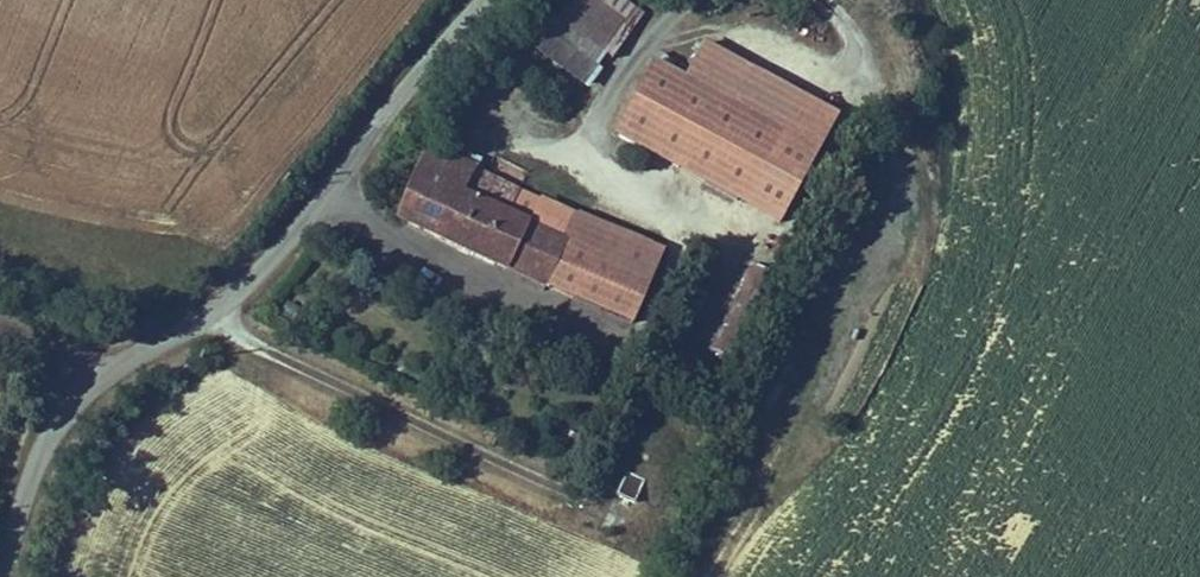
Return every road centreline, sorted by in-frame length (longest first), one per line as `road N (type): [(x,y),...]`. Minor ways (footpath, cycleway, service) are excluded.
road 1 (unclassified): [(478,0),(219,306),(101,349)]
road 2 (unclassified): [(101,349),(39,439),(0,526)]

